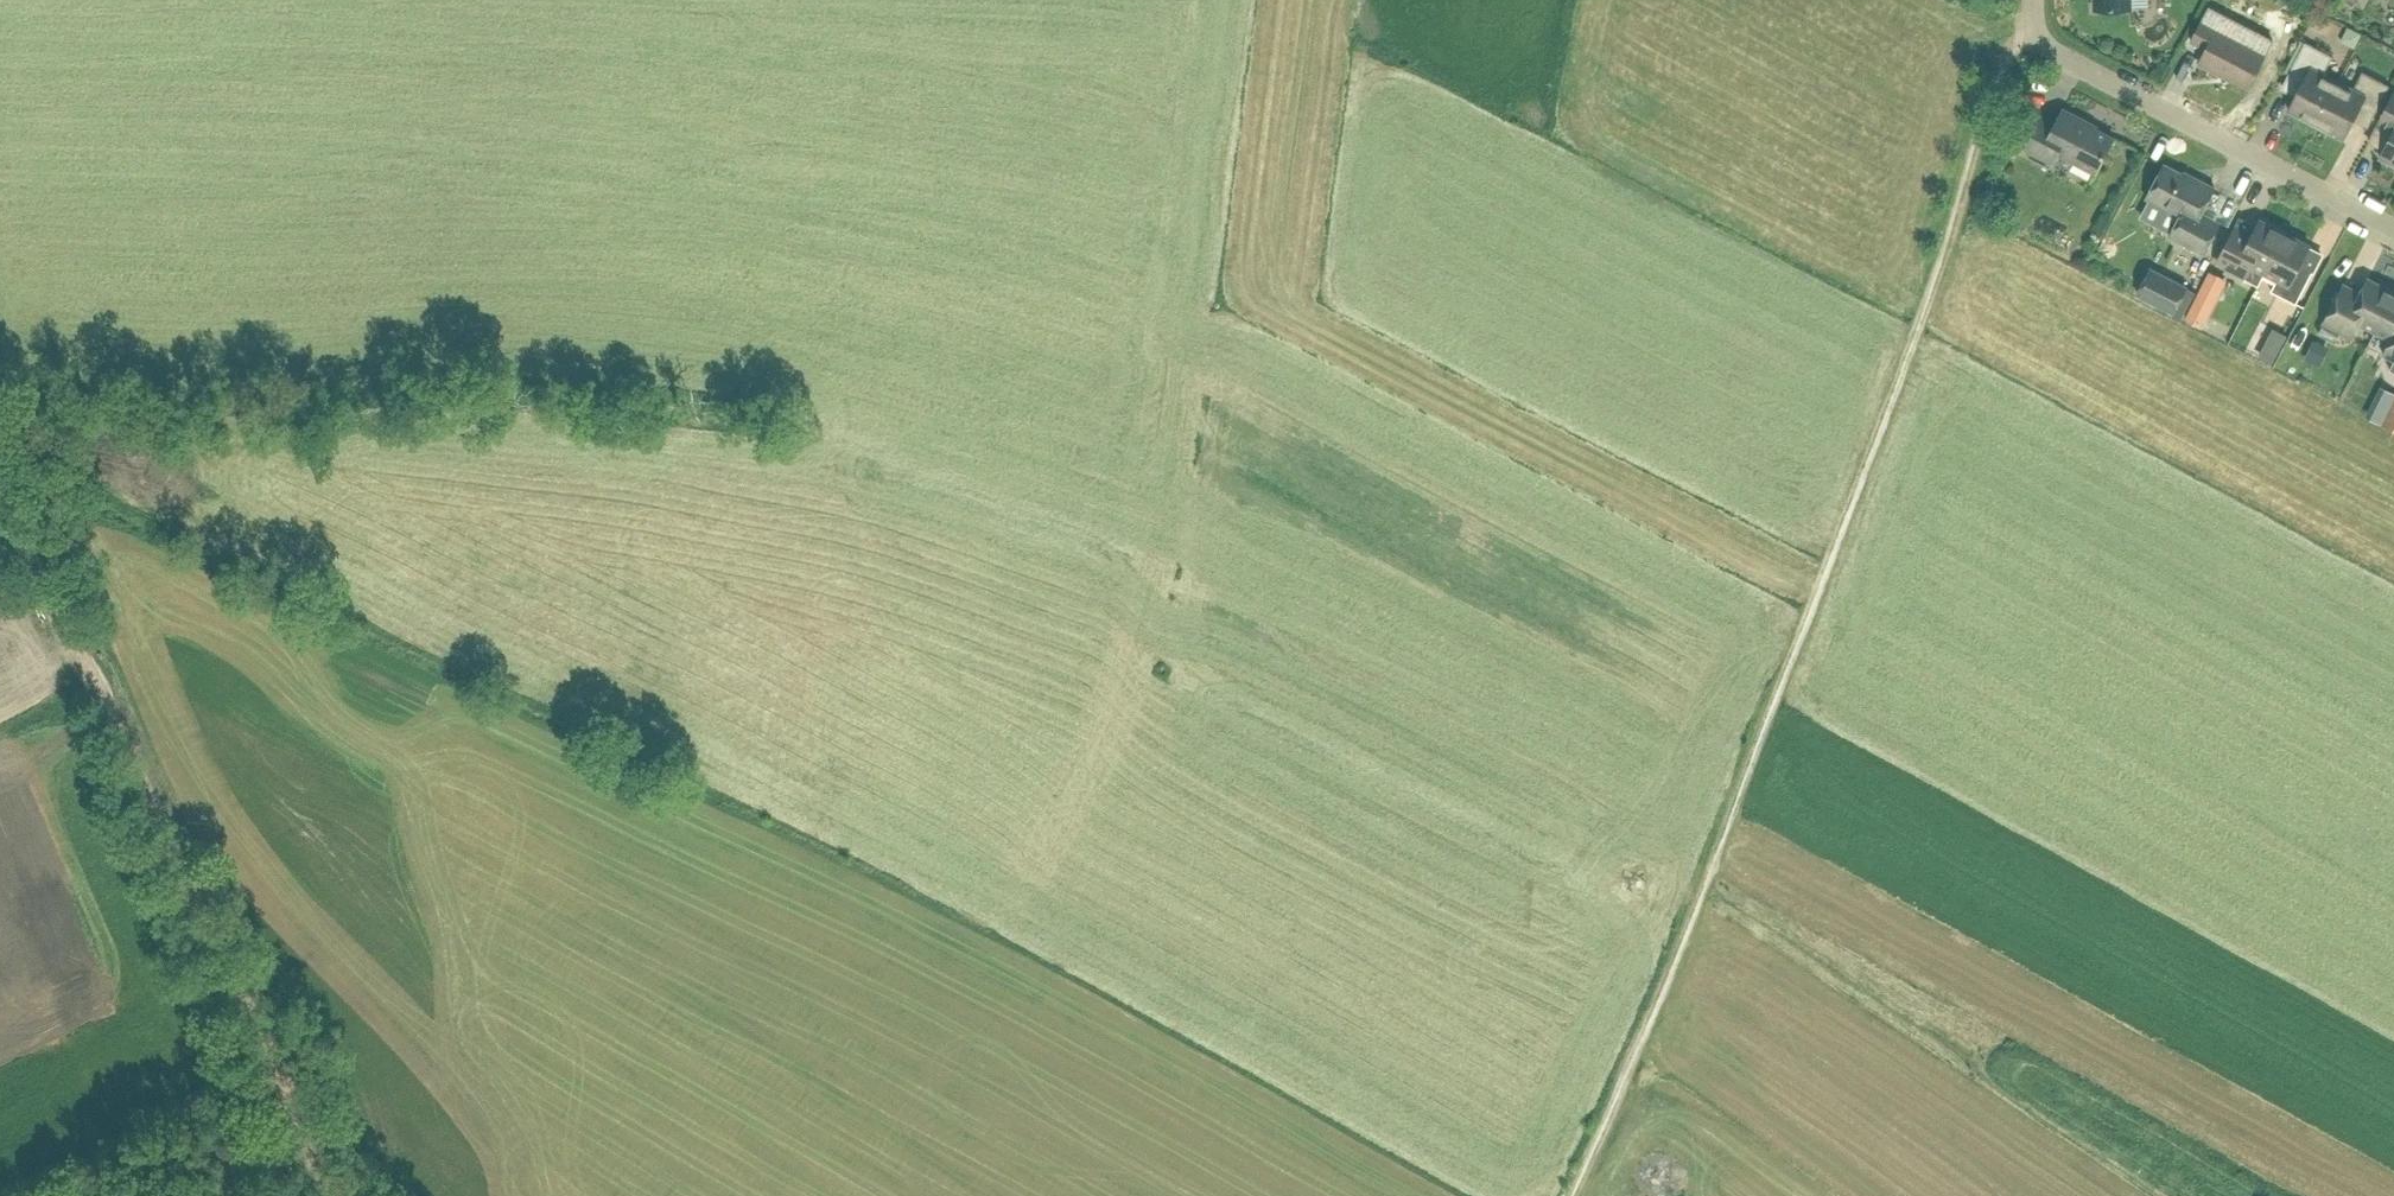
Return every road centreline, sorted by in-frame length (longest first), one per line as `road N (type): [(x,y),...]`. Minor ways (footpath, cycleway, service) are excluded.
road 1 (track): [(278,1071),(0,495)]
road 2 (residential): [(2393,229),(2051,51),(2036,33),(2035,0)]
road 3 (track): [(339,1195),(278,1071)]

